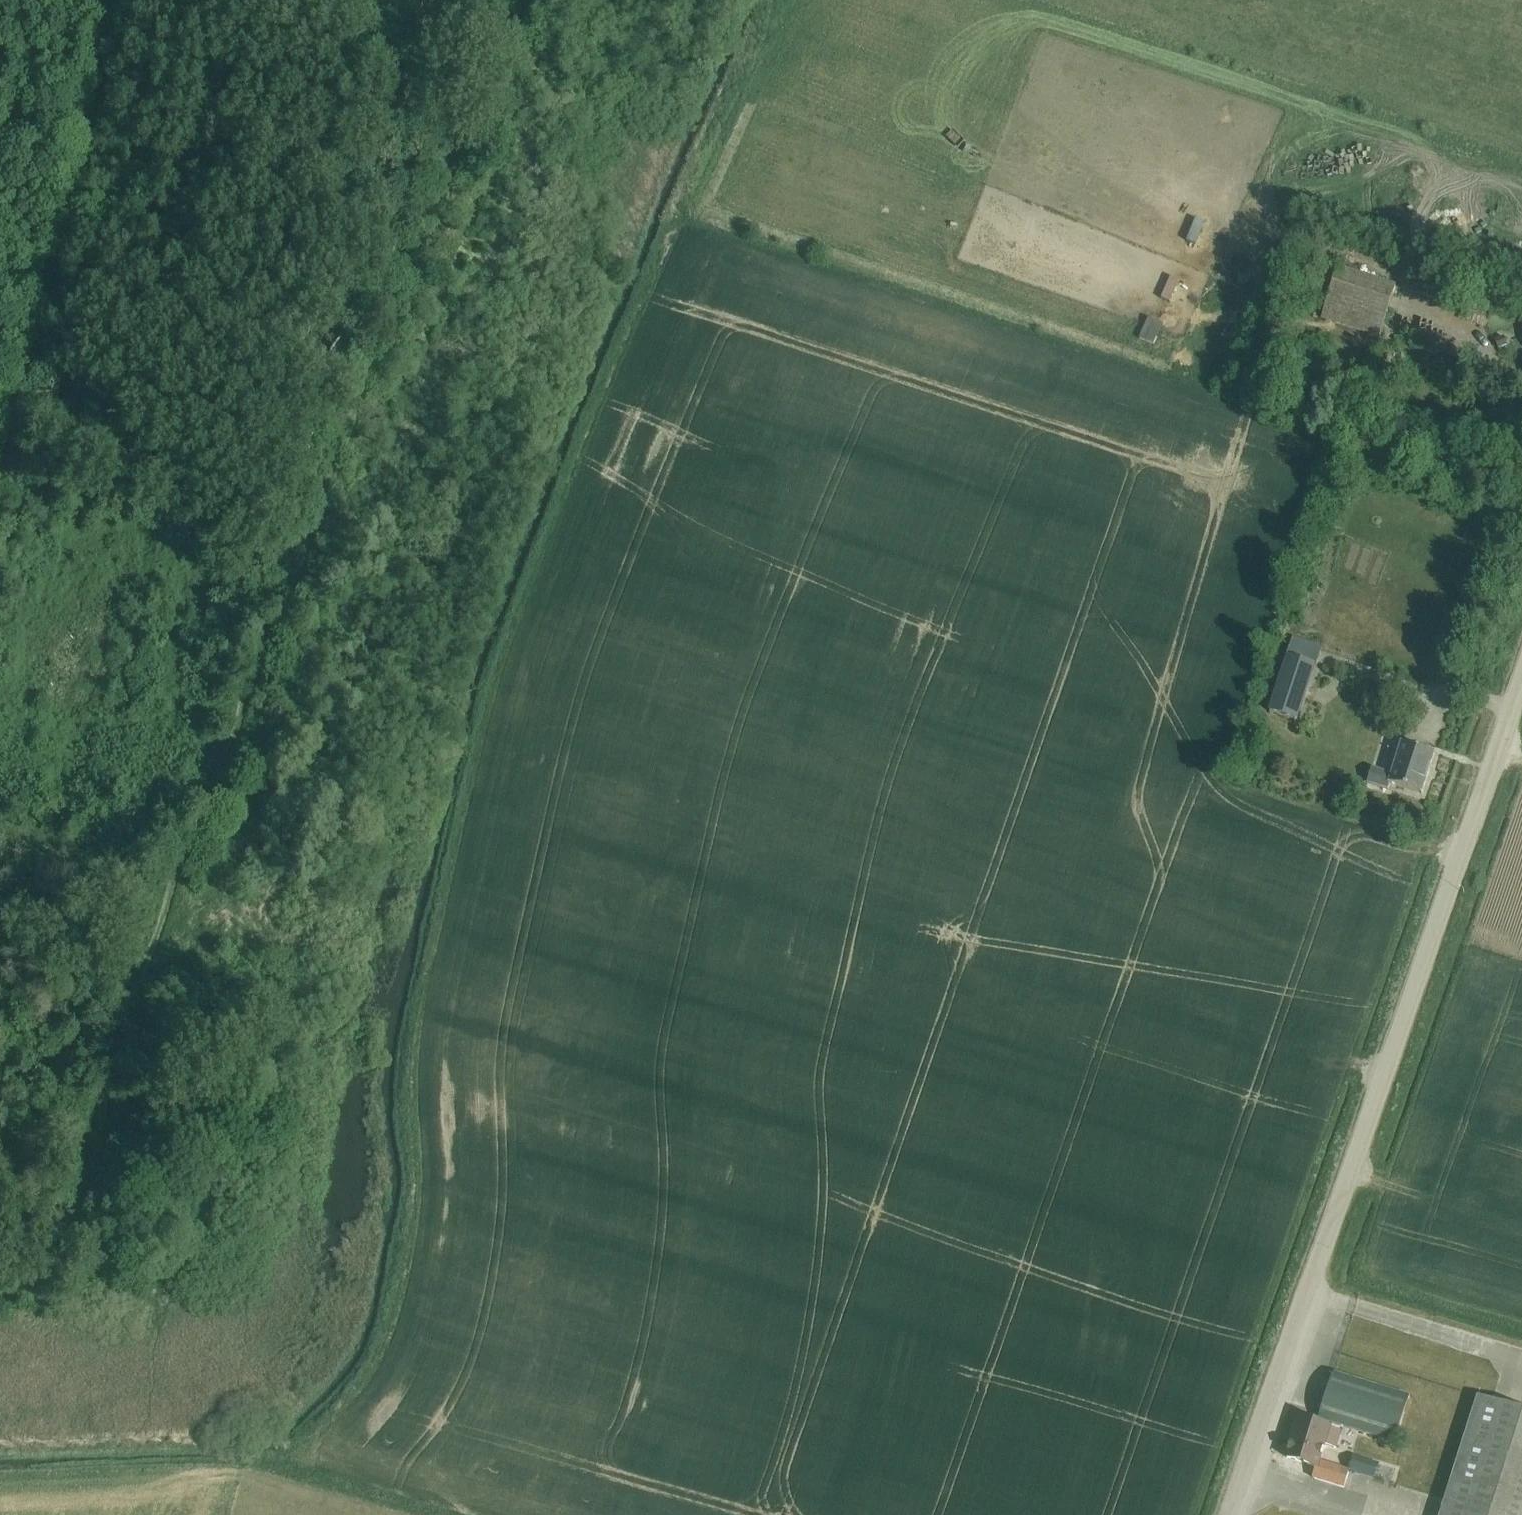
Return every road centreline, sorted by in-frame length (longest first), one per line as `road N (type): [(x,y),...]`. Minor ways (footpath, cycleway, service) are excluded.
road 1 (track): [(519,0),(158,873),(49,1249),(0,1287)]
road 2 (unclassified): [(1227,1514),(1521,652)]
road 3 (track): [(0,458),(119,0)]

